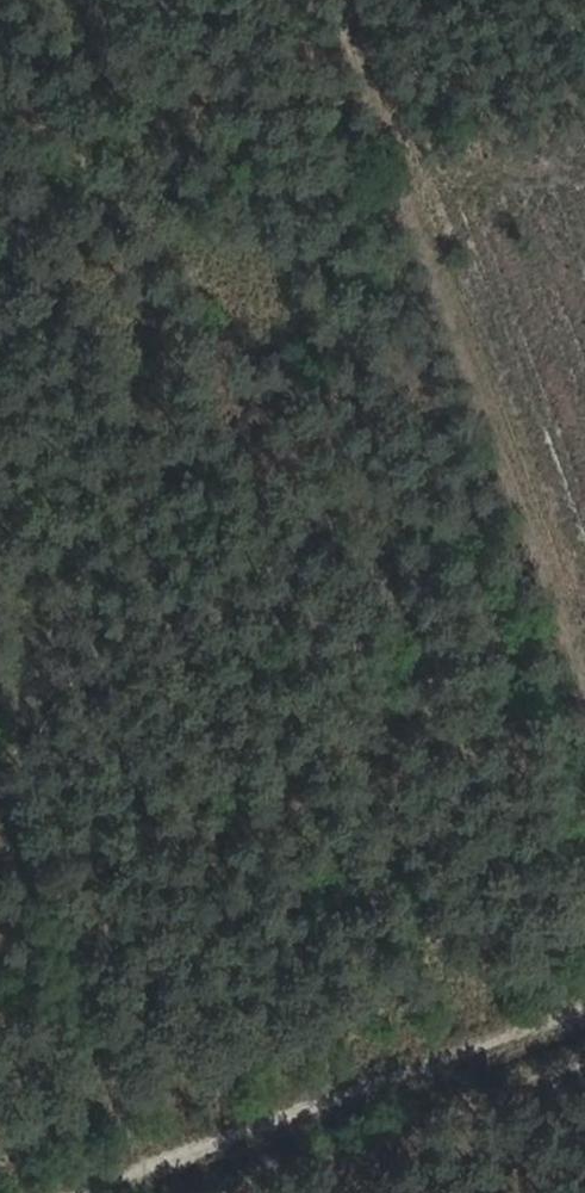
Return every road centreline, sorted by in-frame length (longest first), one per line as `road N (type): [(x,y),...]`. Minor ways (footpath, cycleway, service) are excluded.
road 1 (track): [(584,1002),(61,1192)]

